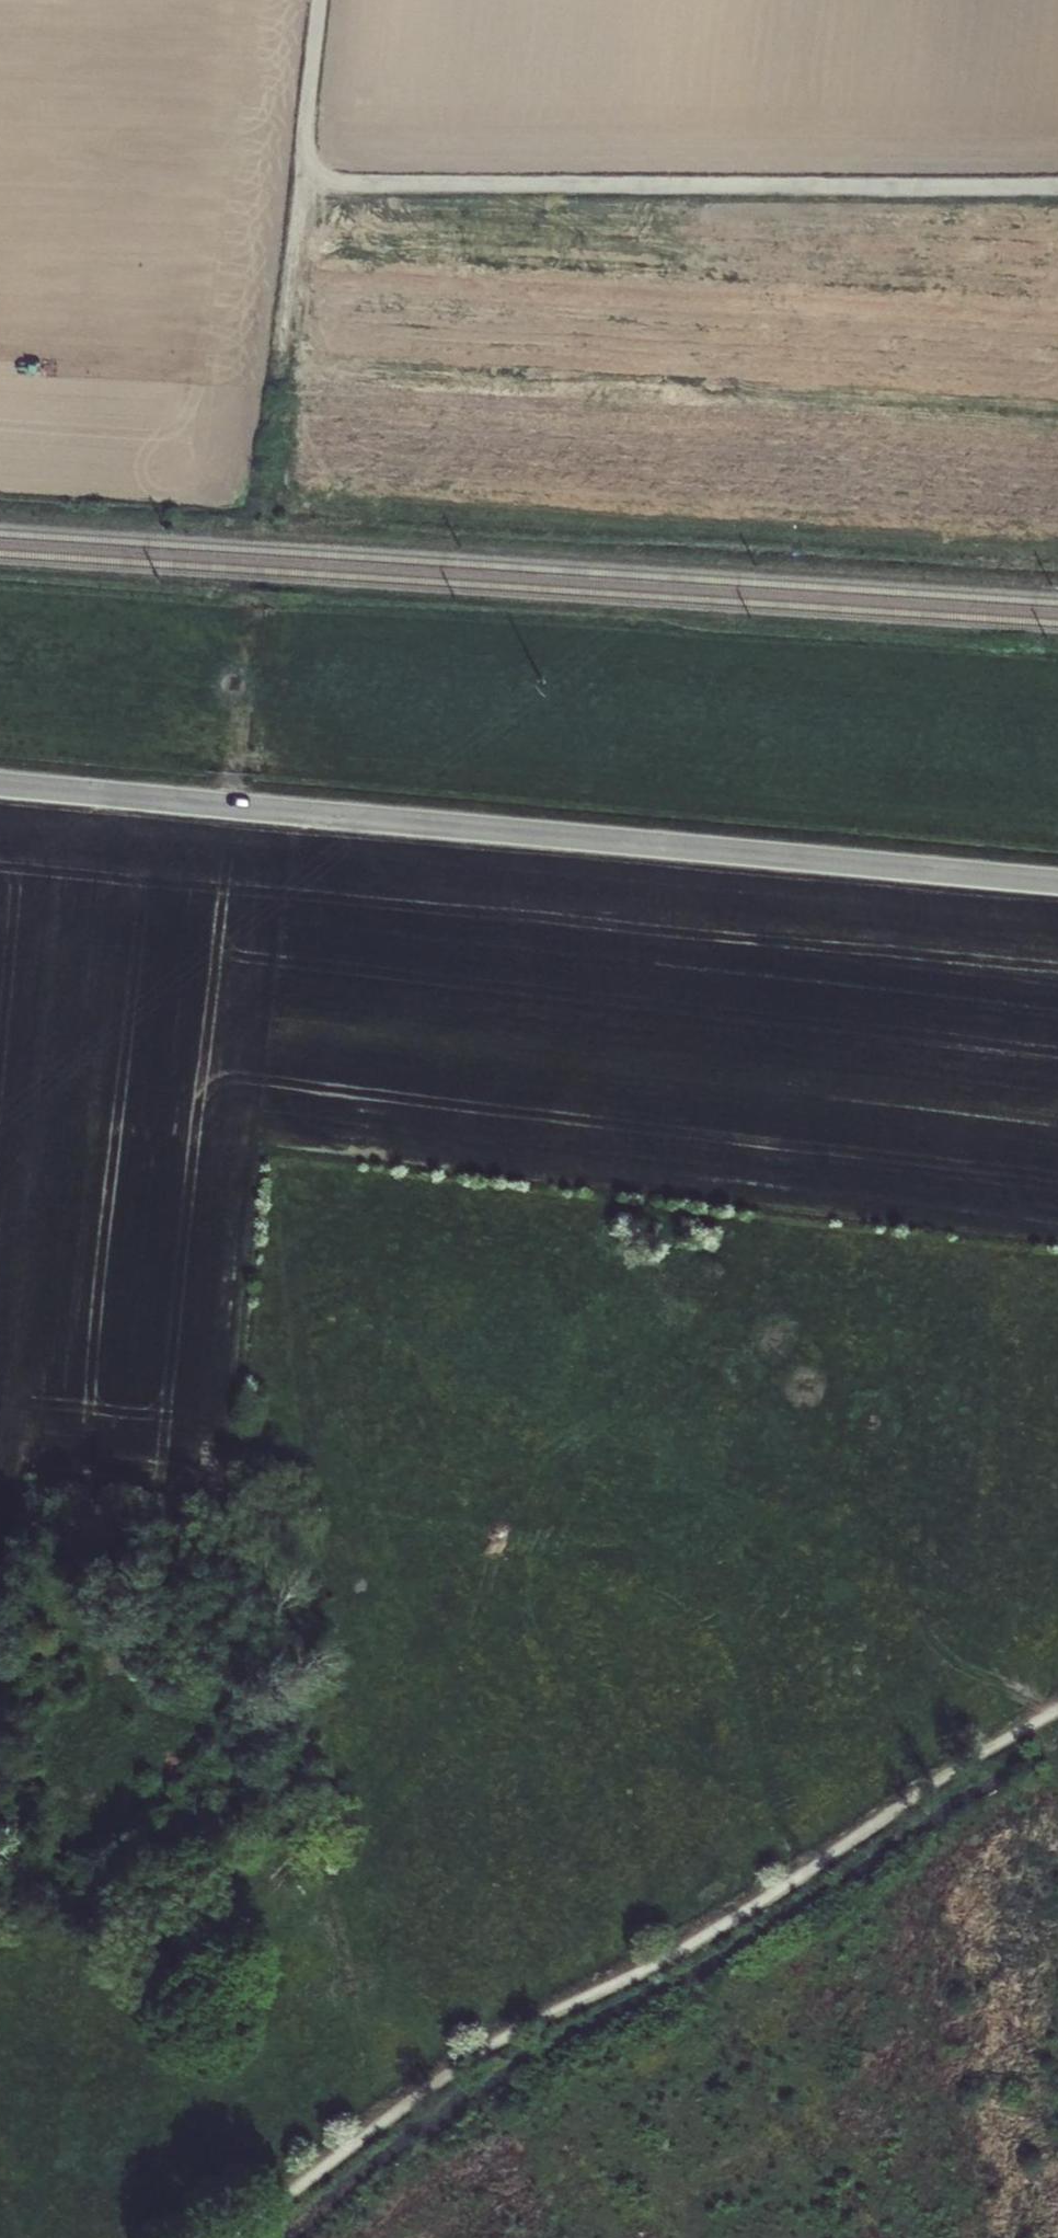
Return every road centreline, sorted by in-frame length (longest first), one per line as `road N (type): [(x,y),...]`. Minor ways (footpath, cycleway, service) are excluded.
road 1 (tertiary): [(0,786),(1057,883)]
road 2 (track): [(319,0),(305,146),(333,181),(1057,187)]

